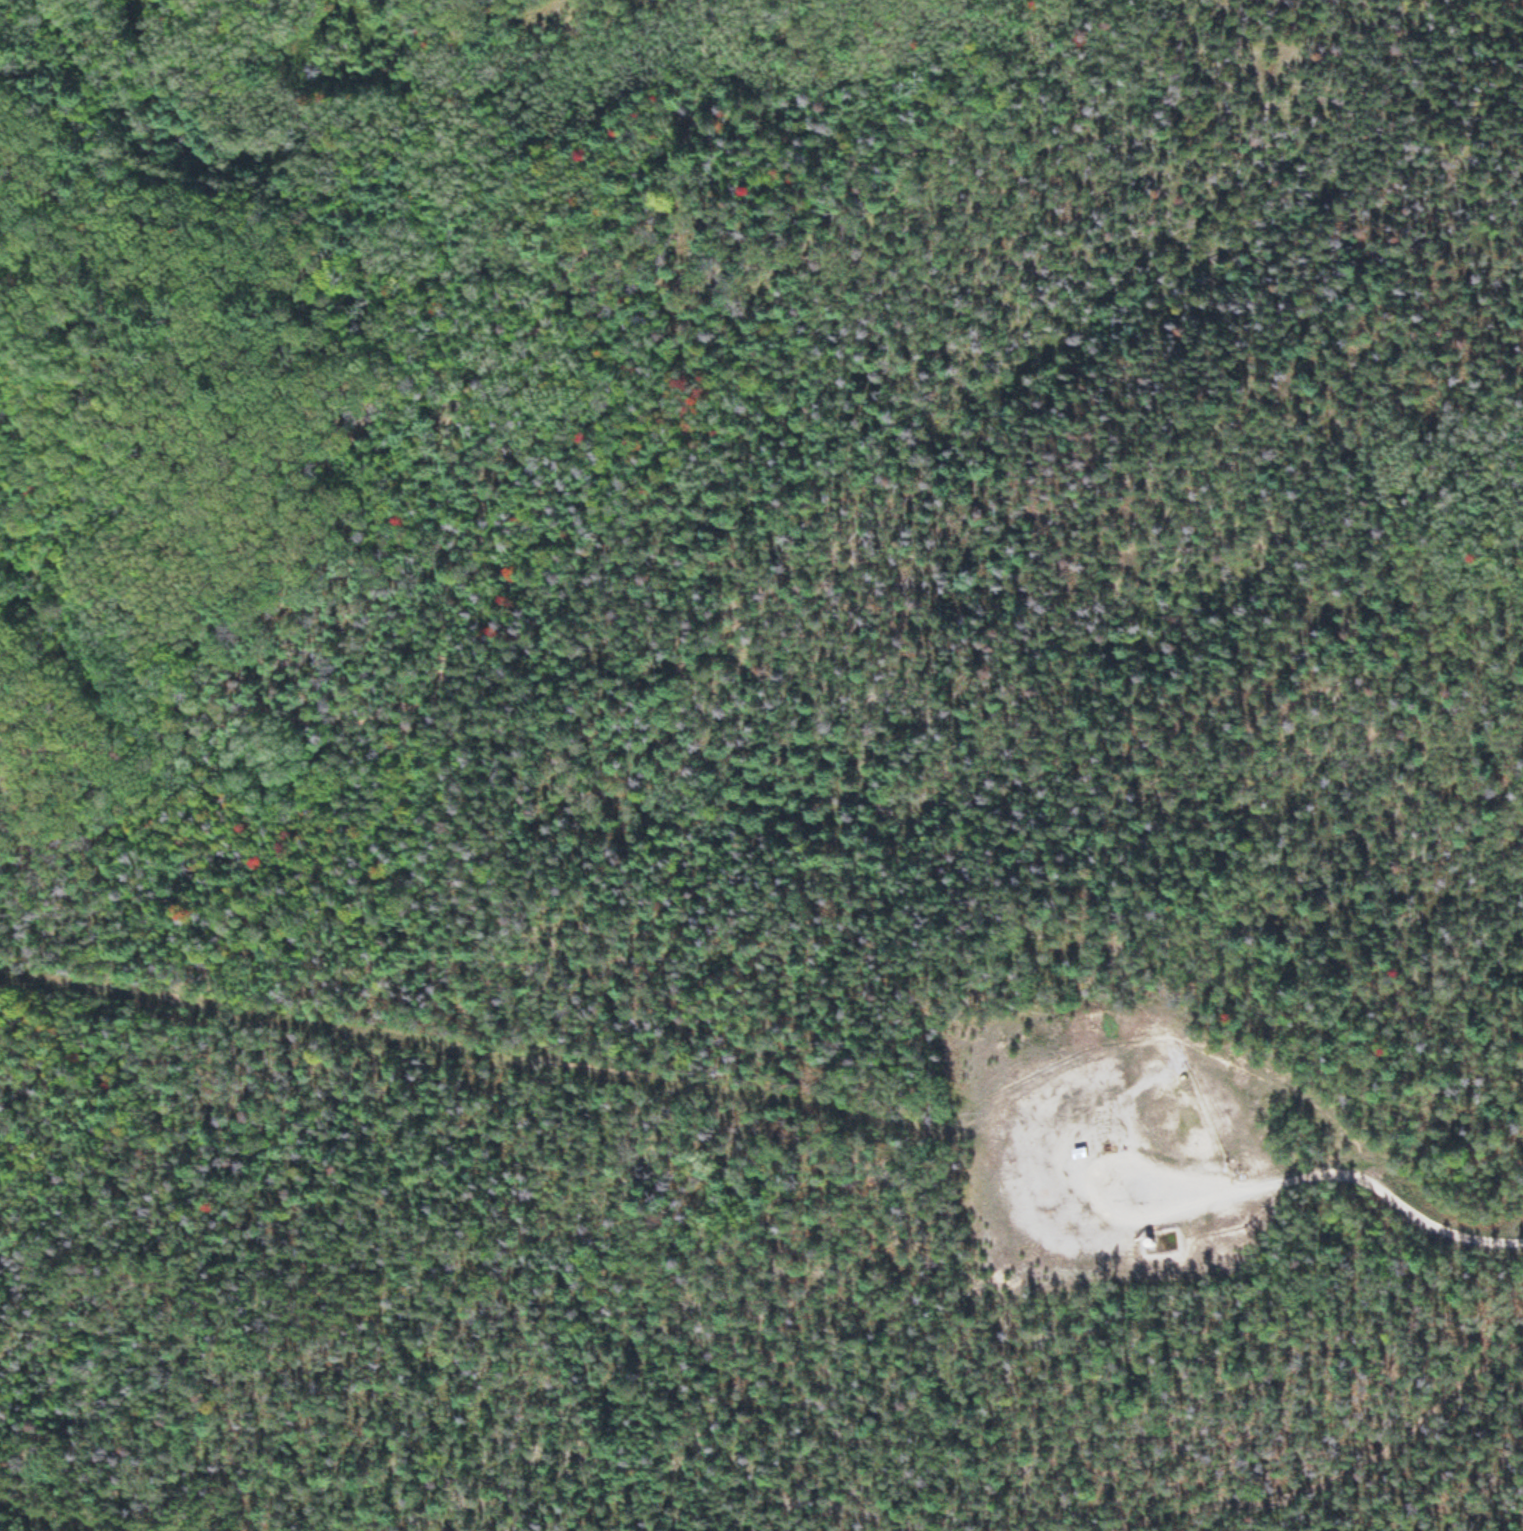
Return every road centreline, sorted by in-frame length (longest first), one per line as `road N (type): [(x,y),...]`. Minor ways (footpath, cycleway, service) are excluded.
road 1 (track): [(1130,1530),(1340,1480),(1522,1370)]
road 2 (track): [(1181,1200),(1356,1176),(1478,1247),(1522,1246)]

